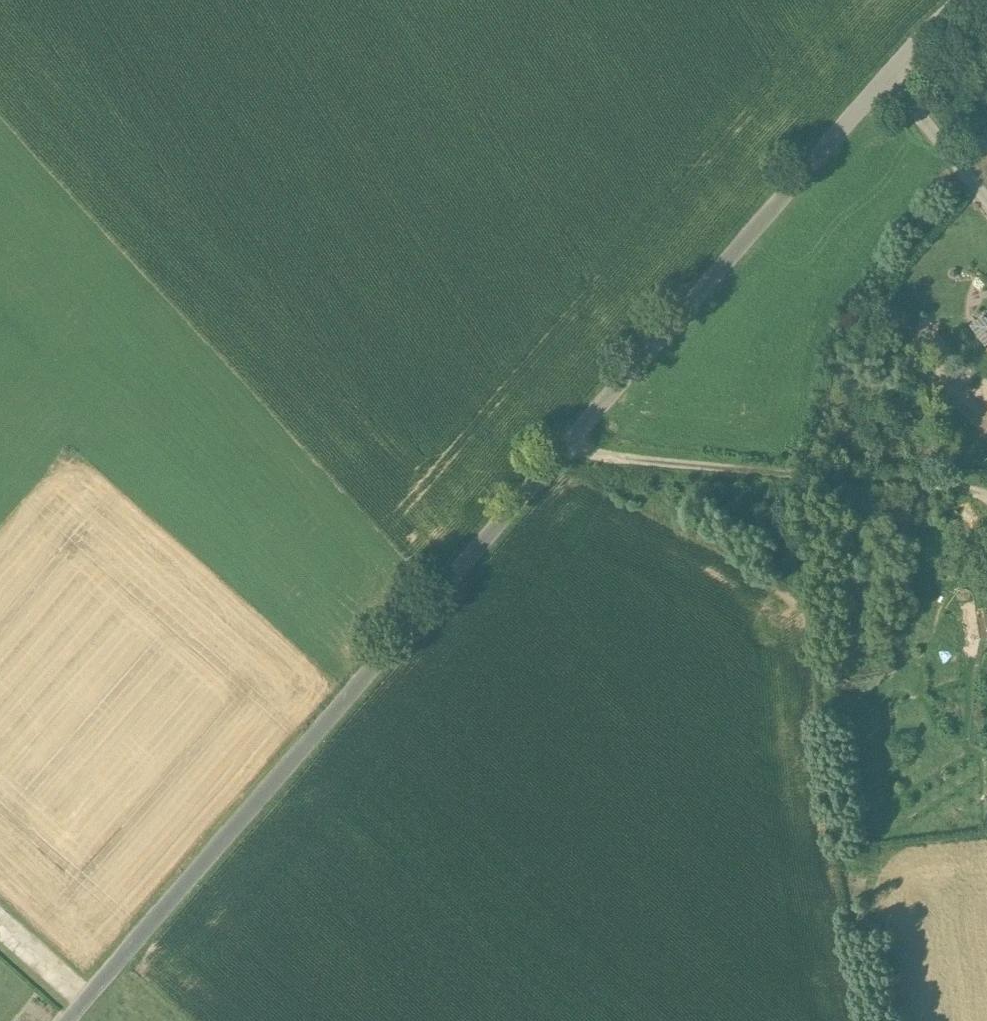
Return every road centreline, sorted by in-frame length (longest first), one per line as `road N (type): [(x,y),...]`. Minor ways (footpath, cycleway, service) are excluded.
road 1 (unclassified): [(970,0),(887,76),(75,1020)]

